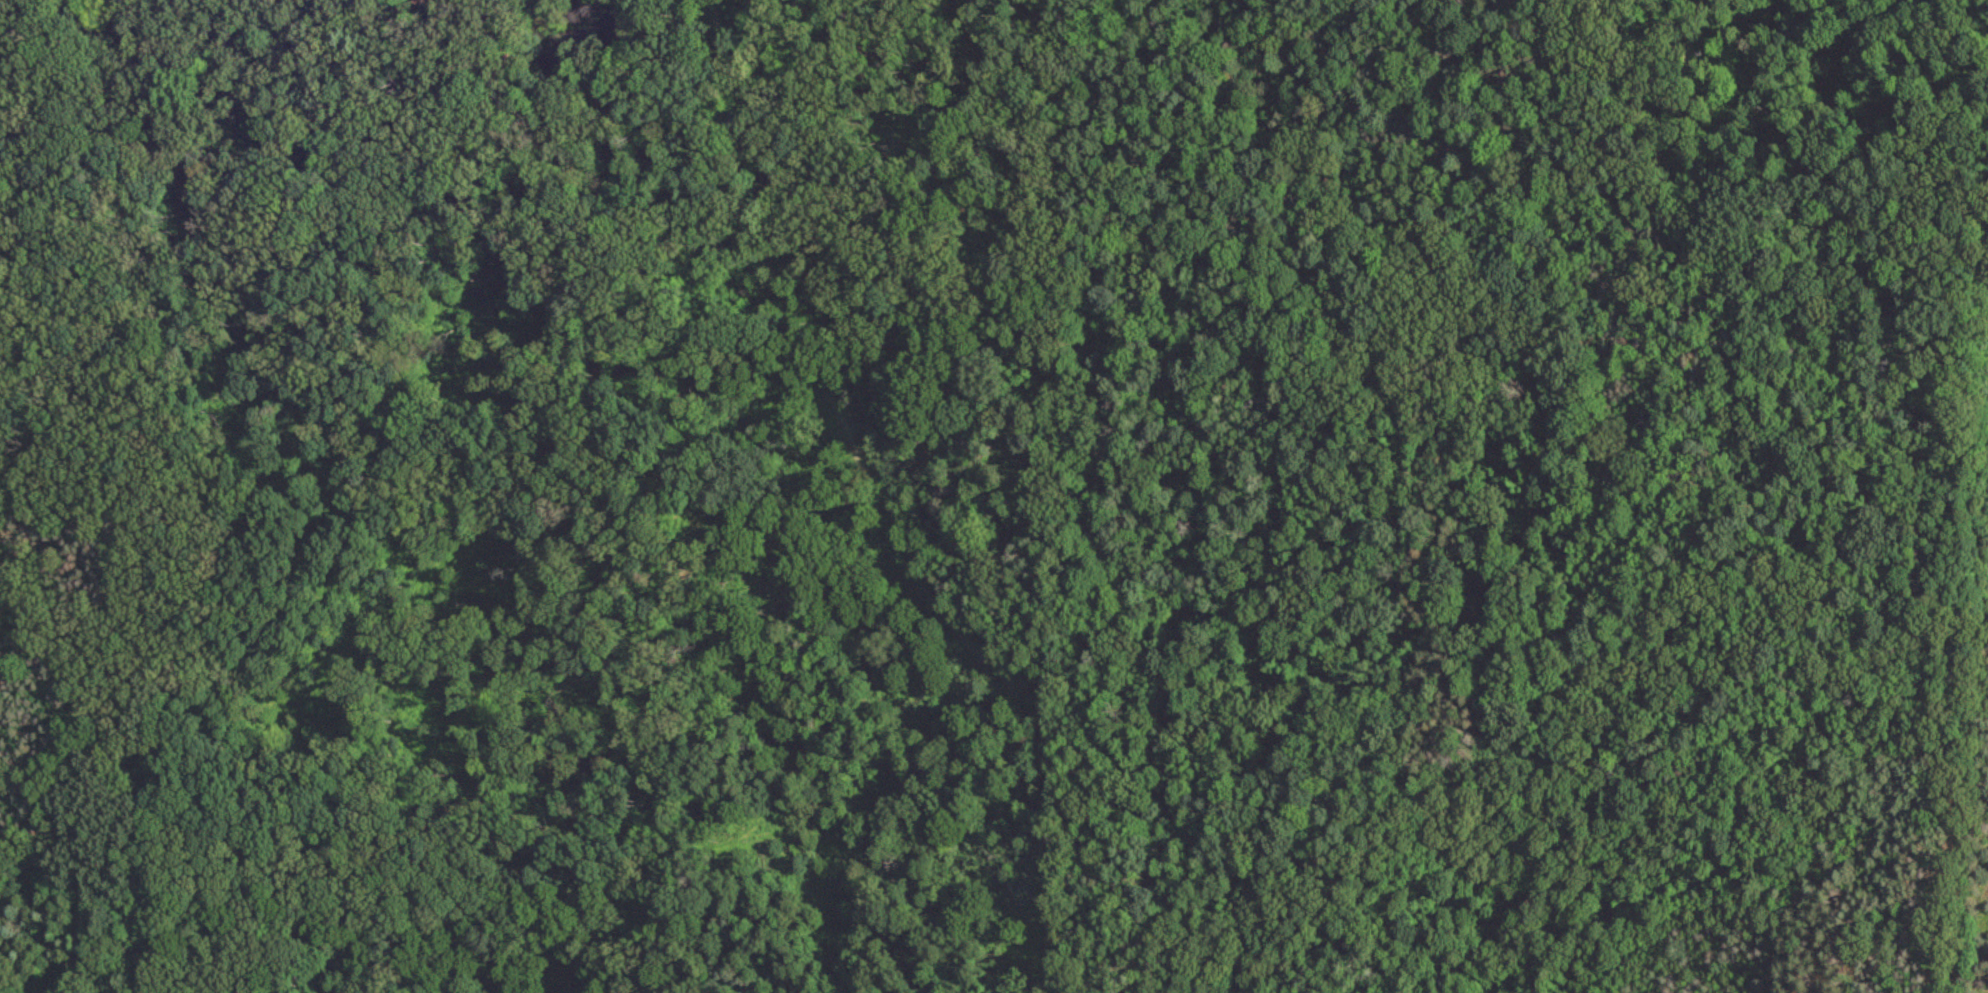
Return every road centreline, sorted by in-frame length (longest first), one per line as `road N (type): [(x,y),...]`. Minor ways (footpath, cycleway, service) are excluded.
road 1 (residential): [(1047,992),(1041,736),(1019,695),(921,584),(781,297),(768,258),(762,164),(710,0)]

